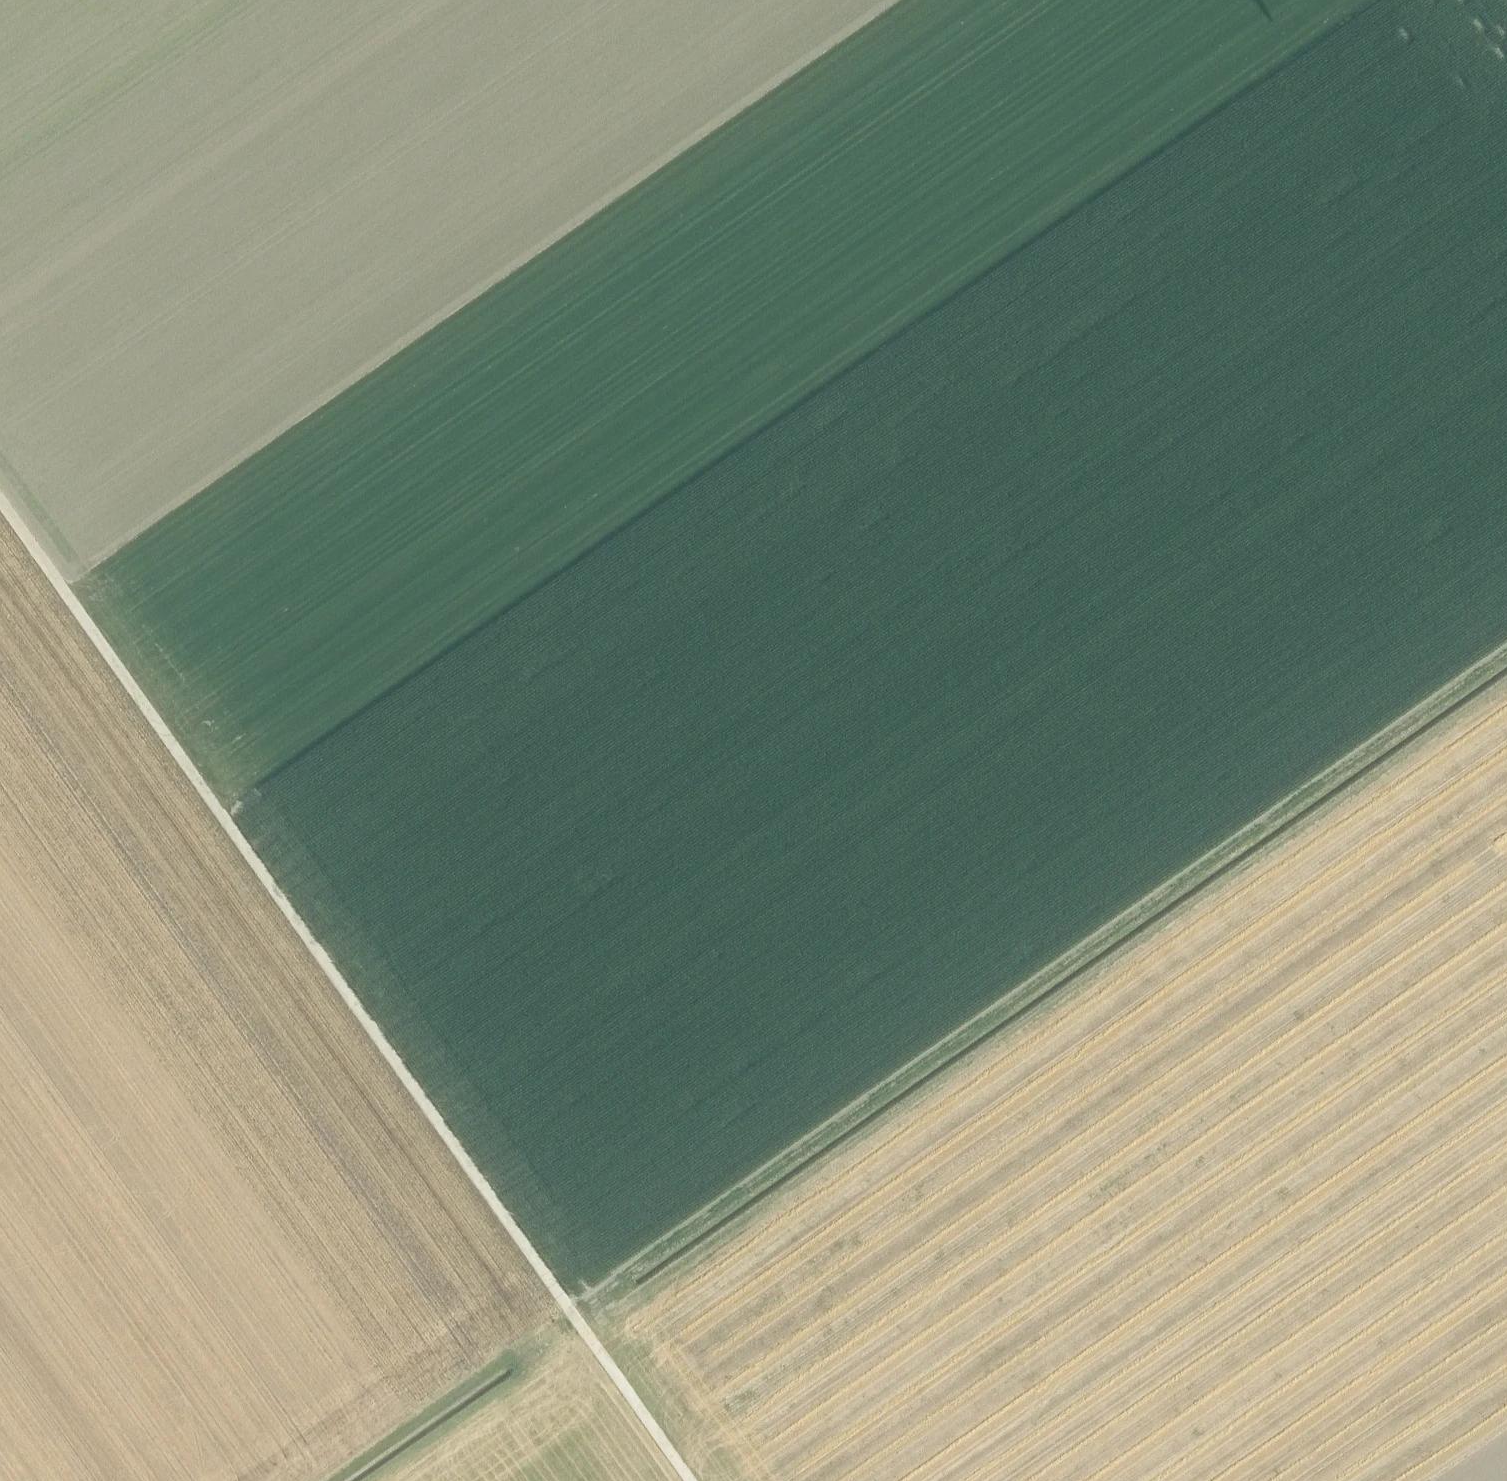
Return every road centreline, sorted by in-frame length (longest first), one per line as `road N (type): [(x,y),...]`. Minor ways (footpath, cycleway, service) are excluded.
road 1 (track): [(0,497),(692,1480)]

